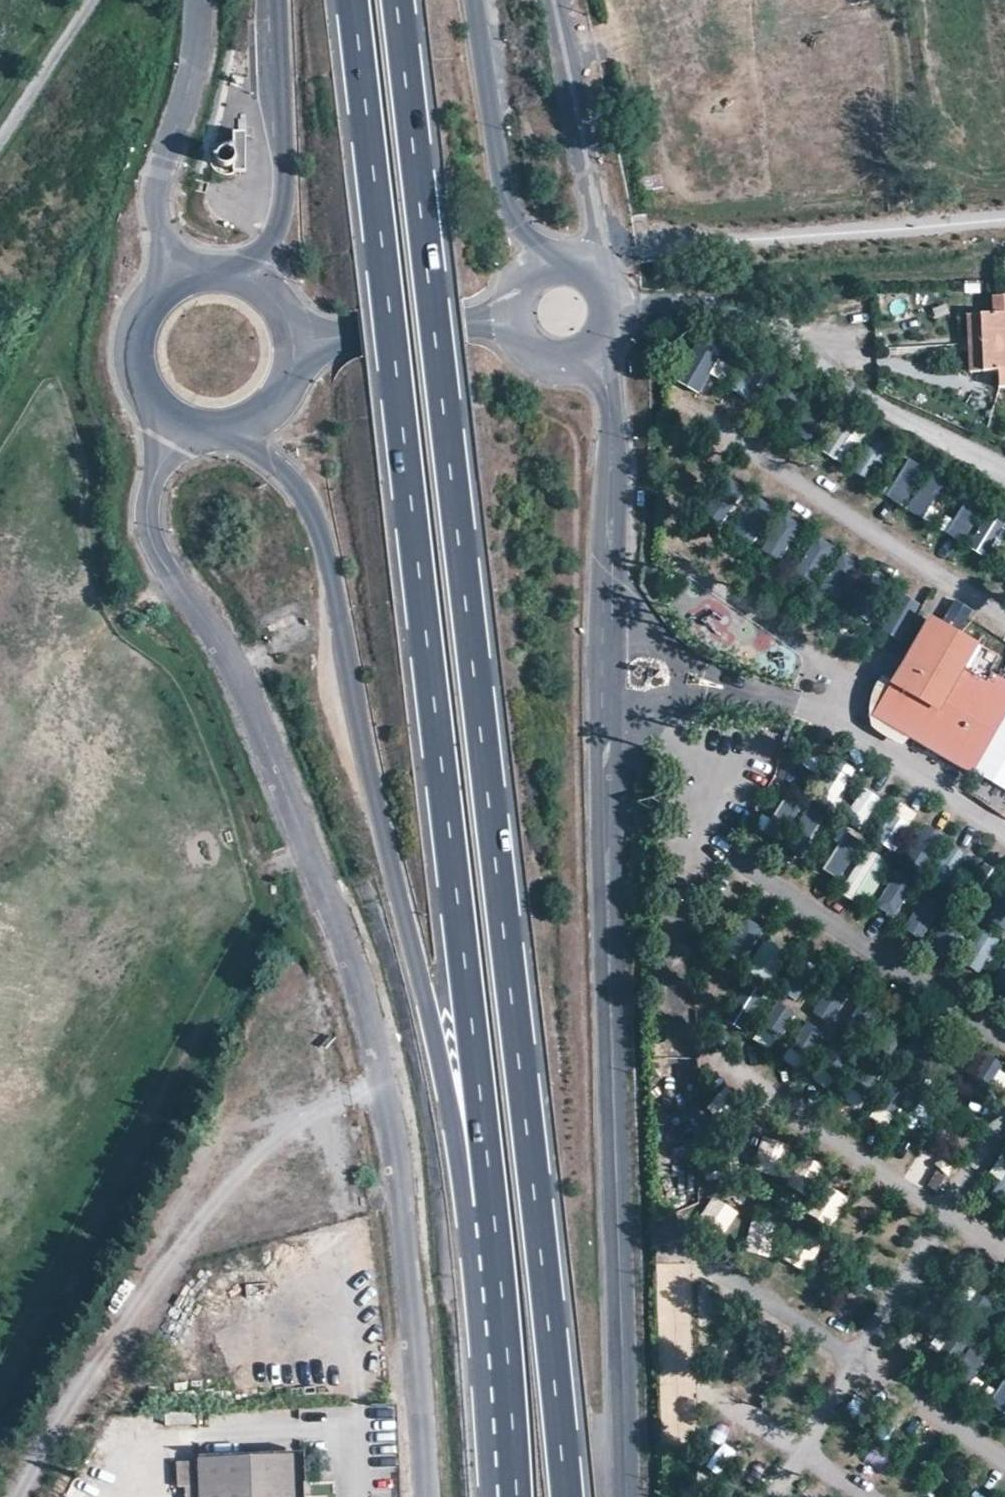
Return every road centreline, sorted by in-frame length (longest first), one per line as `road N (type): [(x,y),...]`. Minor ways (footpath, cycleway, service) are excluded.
road 1 (primary): [(567,1496),(397,0)]
road 2 (primary): [(355,0),(381,279),(490,1179)]
road 3 (unclassified): [(596,360),(607,379),(613,426),(605,717),(626,1496)]
road 4 (unclassified): [(427,1496),(392,1154),(366,993),(227,655),(154,548),(148,519),(160,464)]
road 5 (primary): [(237,433),(314,504),(451,1110),(490,1179)]
road 6 (track): [(40,1496),(270,1125),(382,1089)]
road 7 (residential): [(622,301),(710,301),(871,400),(1004,466)]
road 8 (primary): [(490,1179),(515,1496)]
road 9 (primary): [(278,0),(288,187),(278,235),(243,284)]
road 10 (primary): [(552,254),(516,220),(507,192),(479,0)]
road 11 (residential): [(599,265),(561,0)]
road 12 (unclassified): [(506,317),(292,342)]
road 13 (unclassified): [(195,0),(191,69),(154,208)]

